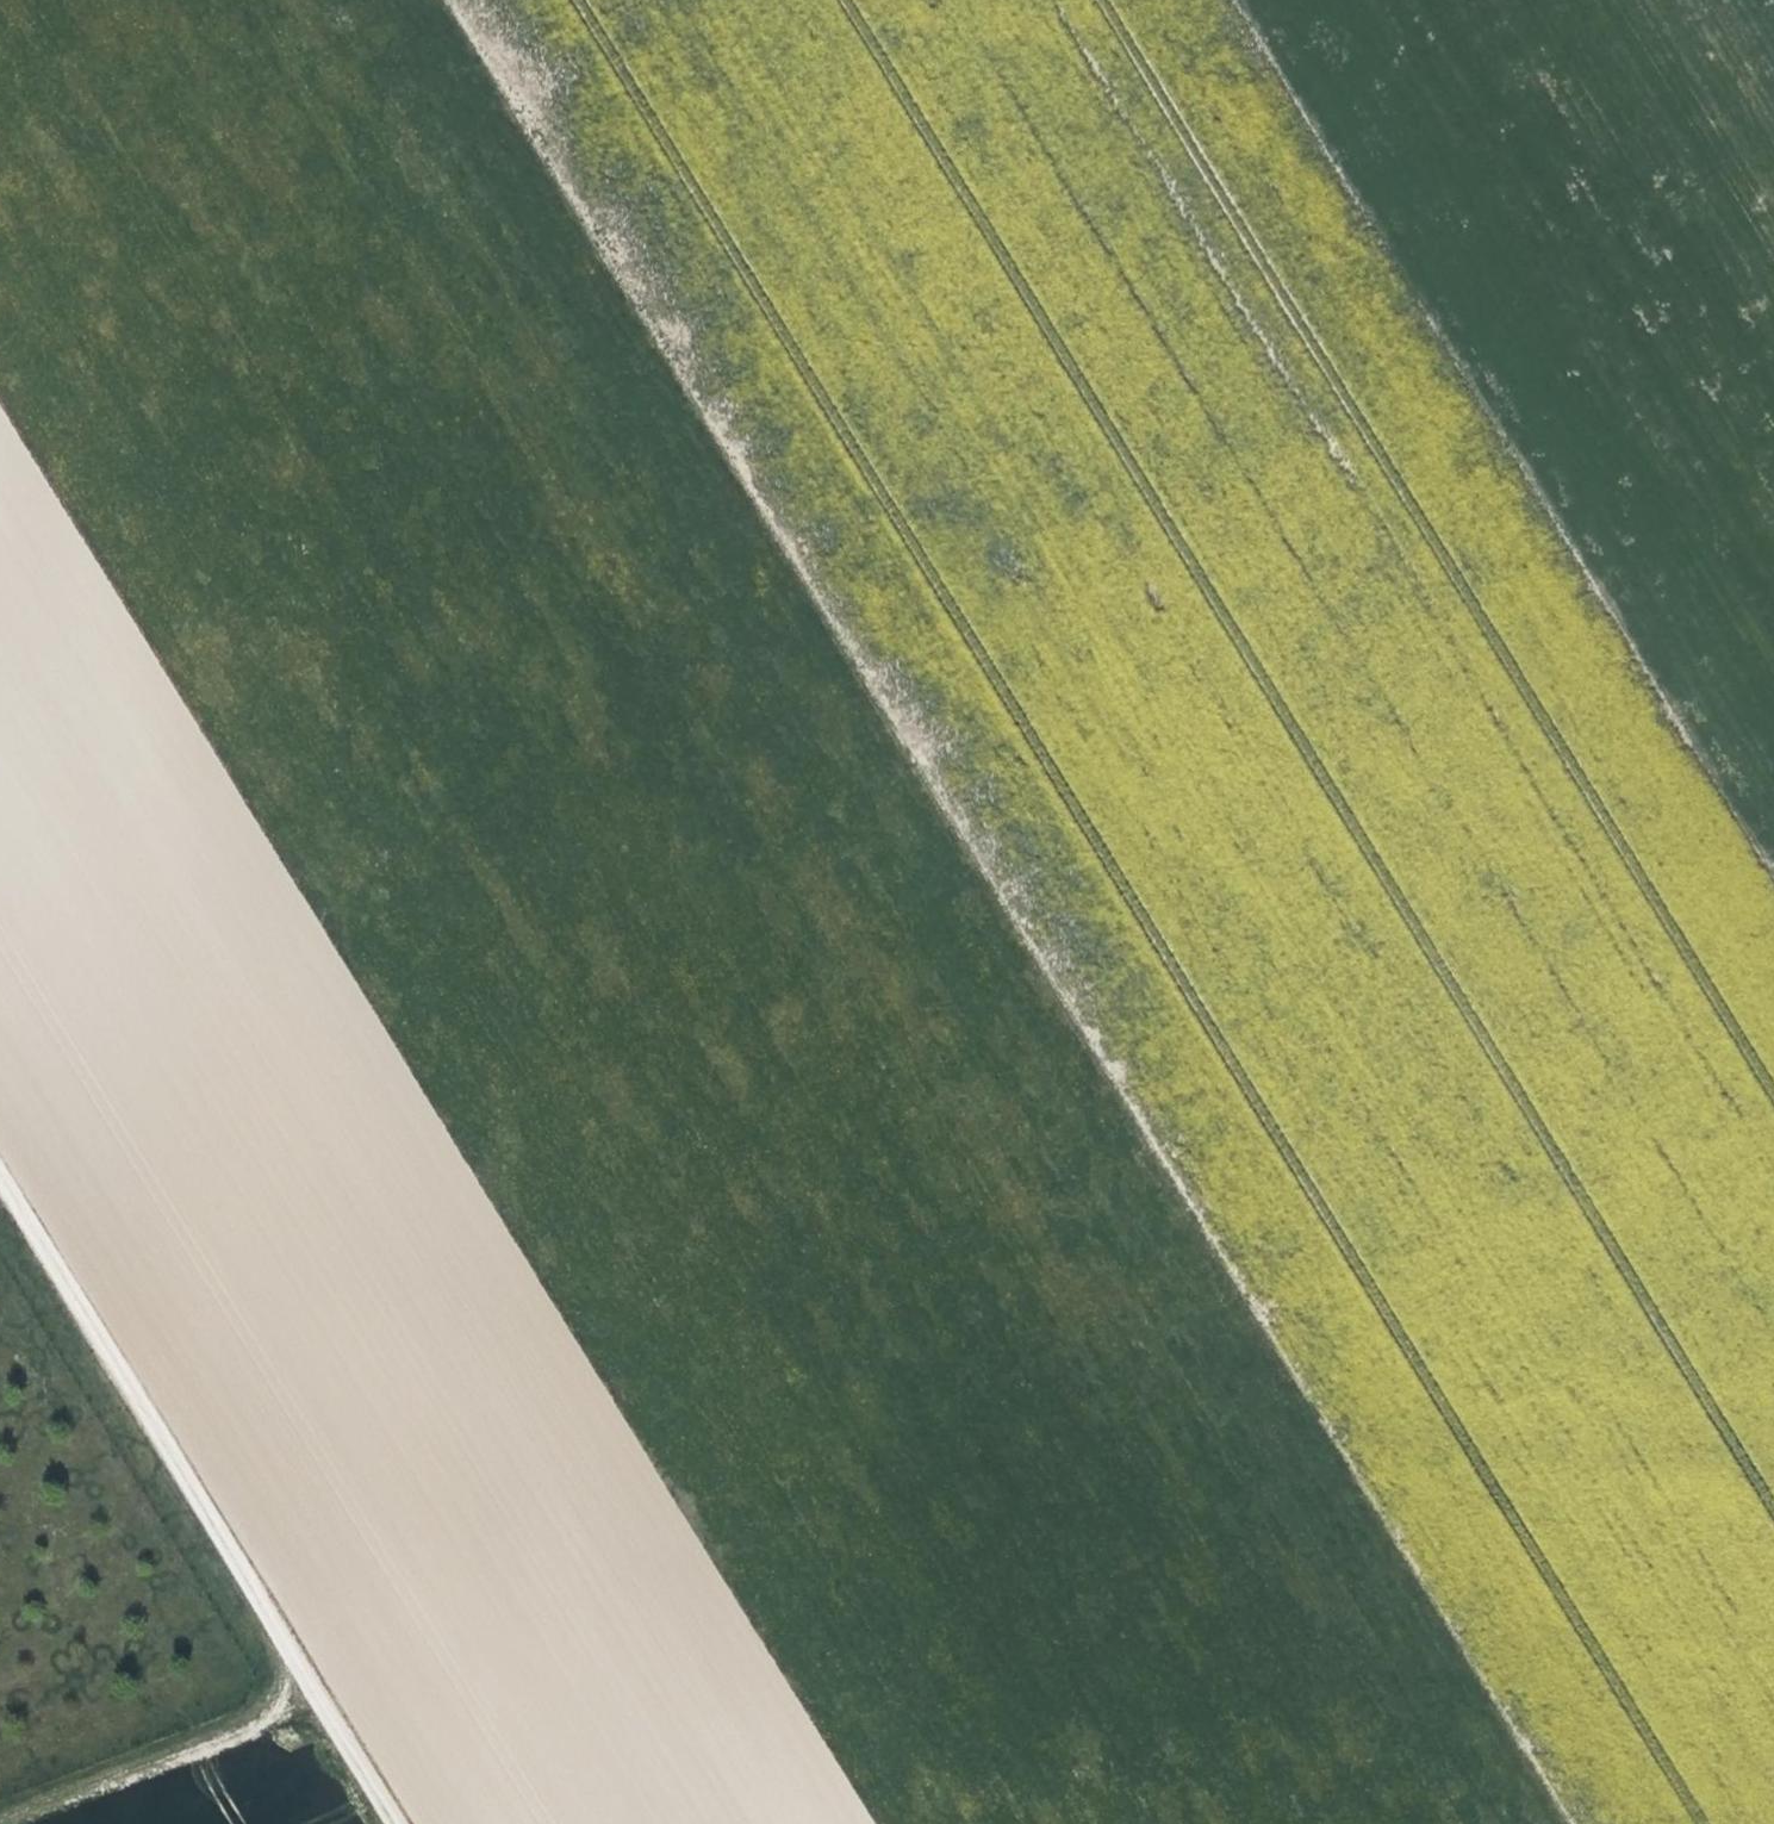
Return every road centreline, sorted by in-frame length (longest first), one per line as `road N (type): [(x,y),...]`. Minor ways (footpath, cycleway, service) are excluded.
road 1 (track): [(389,1823),(0,1196)]
road 2 (track): [(12,1823),(235,1742),(270,1719),(295,1671)]

